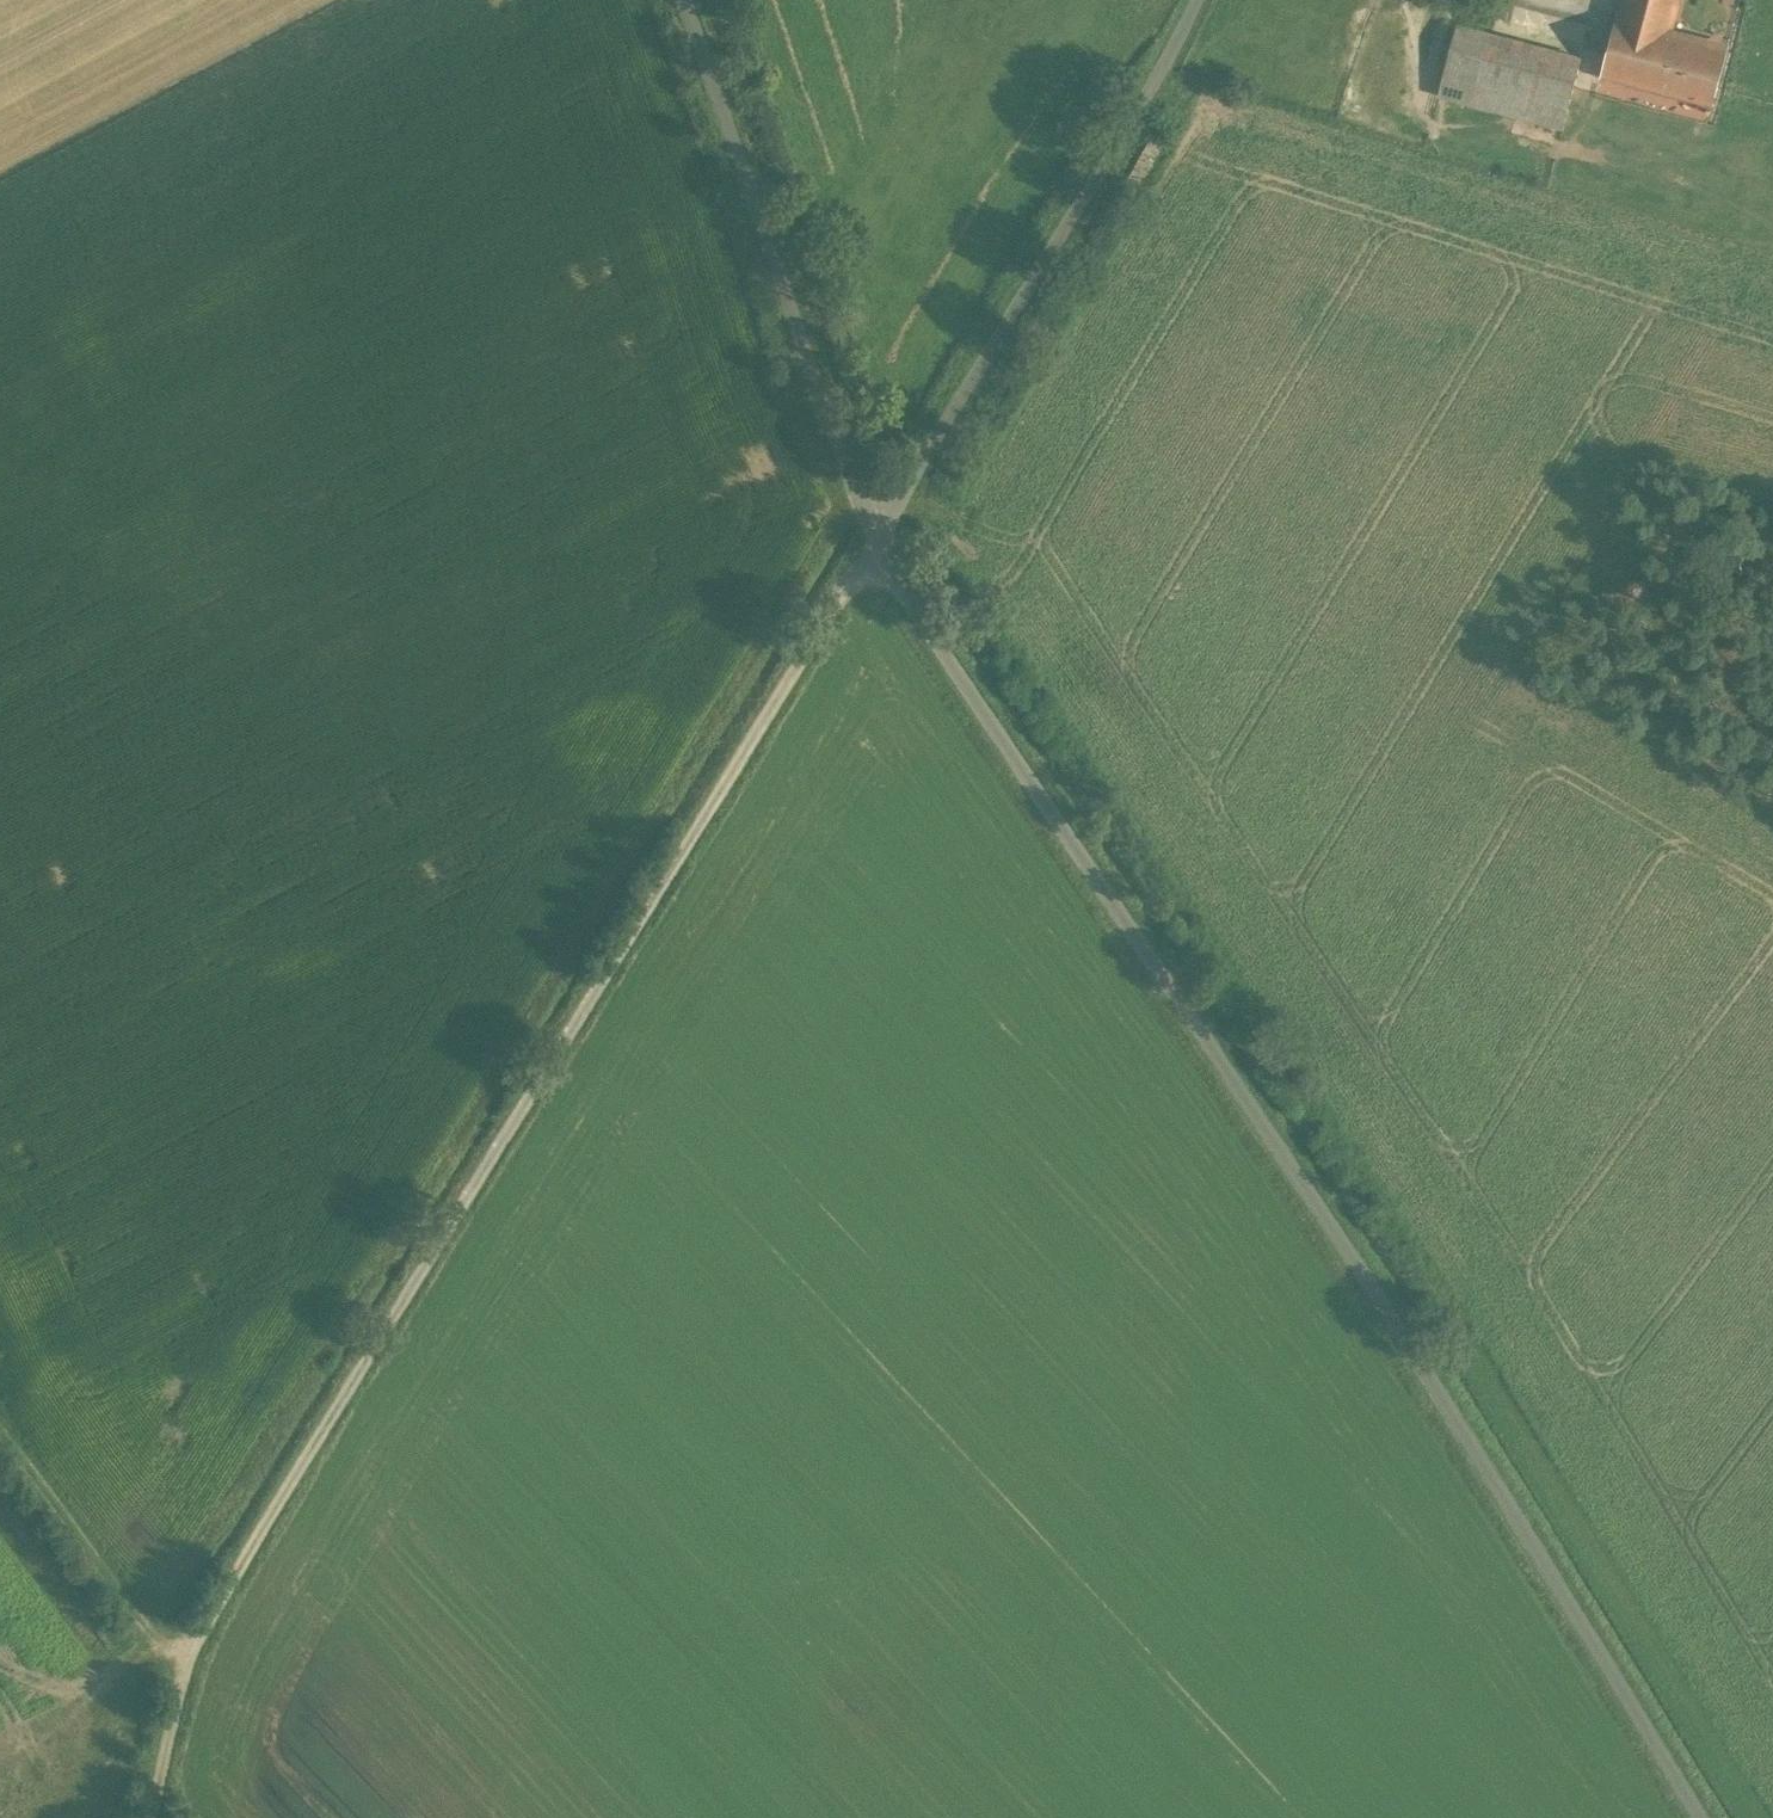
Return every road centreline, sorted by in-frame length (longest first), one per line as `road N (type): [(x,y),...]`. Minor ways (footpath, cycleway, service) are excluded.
road 1 (unclassified): [(1698,1817),(1369,1286),(873,542)]
road 2 (unclassified): [(873,542),(499,1133),(214,1606),(186,1669),(154,1817)]
road 3 (unclassified): [(1198,0),(873,542)]
road 4 (unclassified): [(873,542),(695,0)]
road 5 (track): [(0,1430),(154,1638),(186,1669)]

